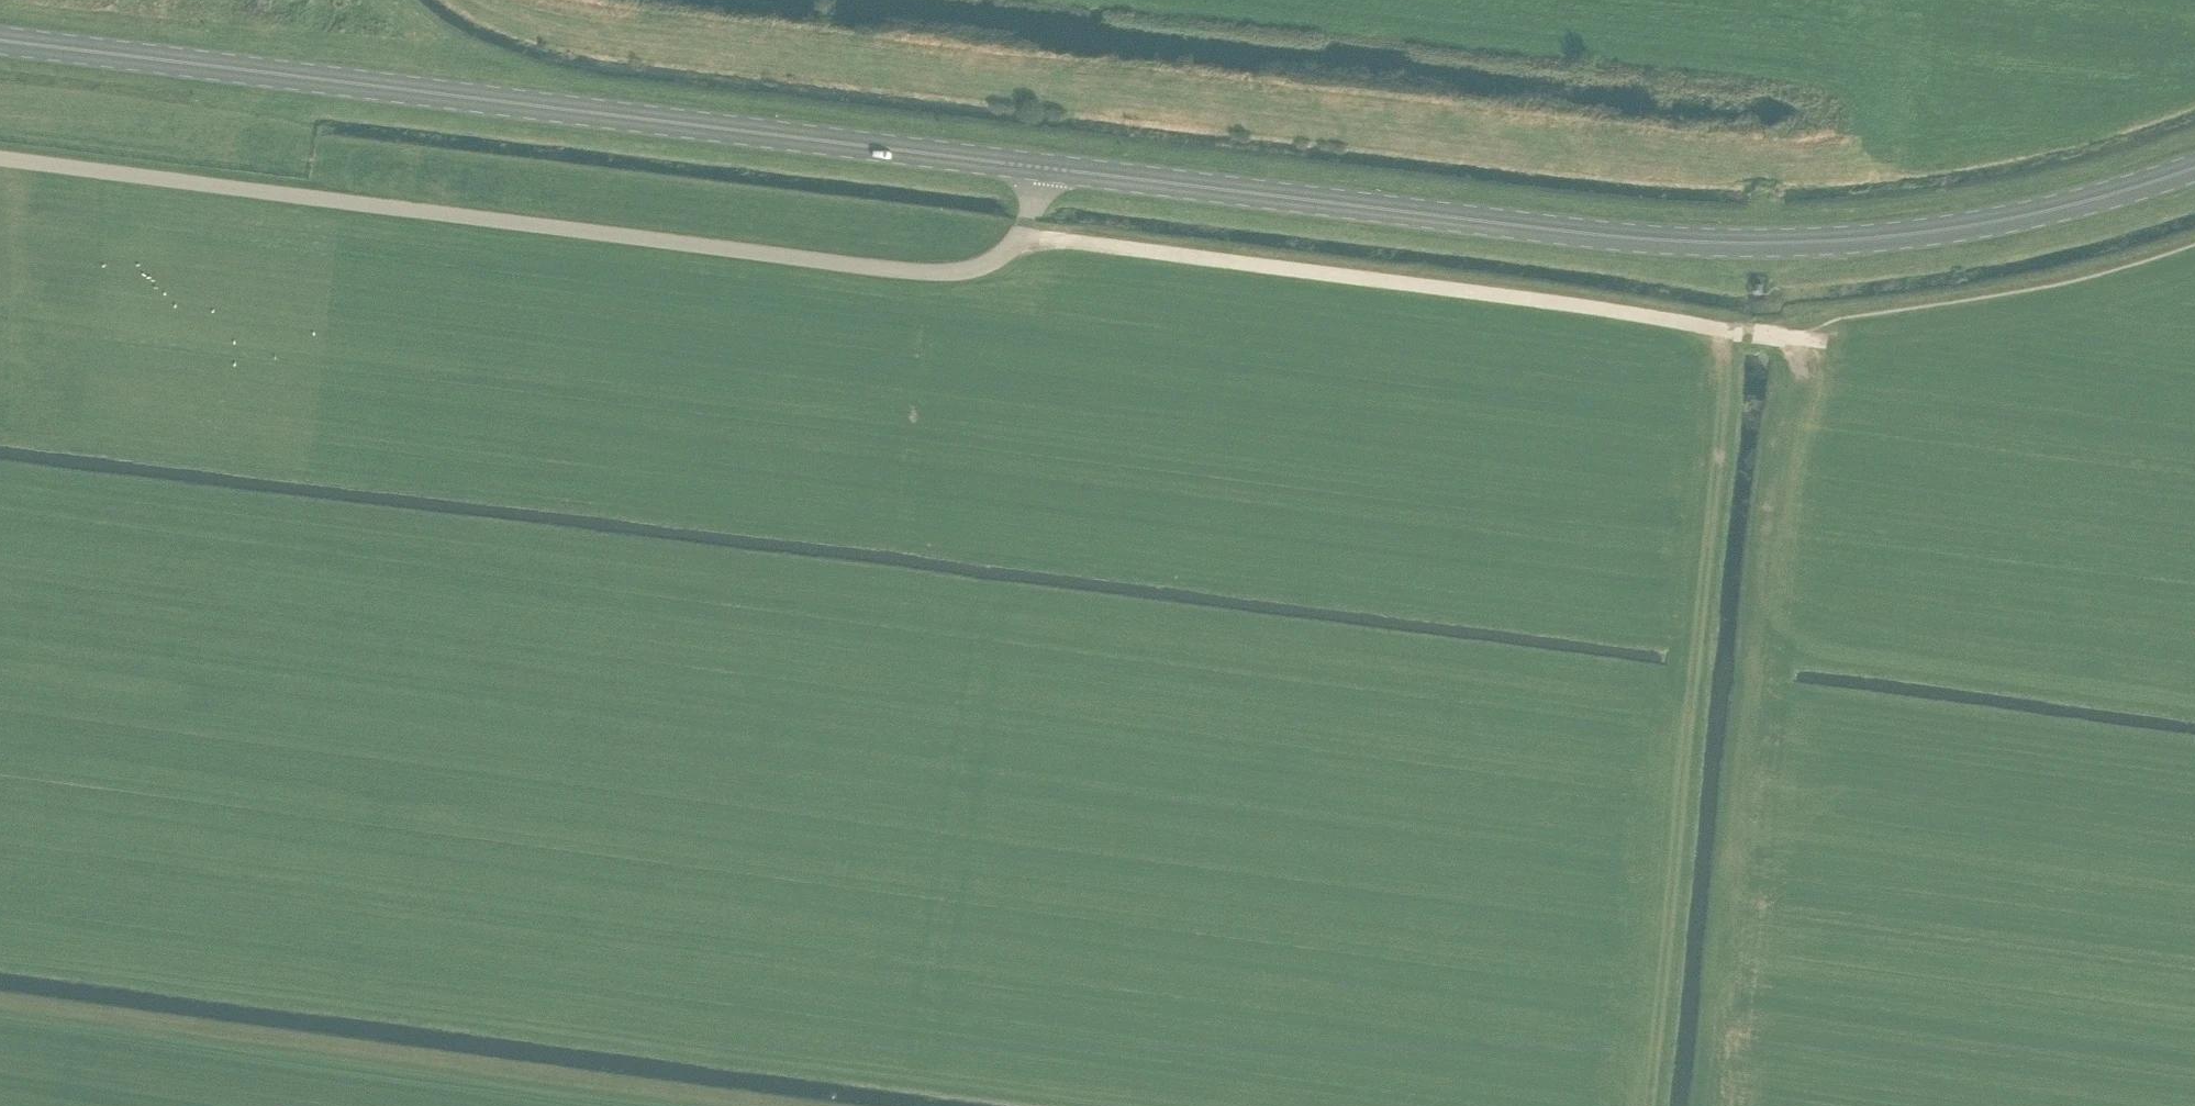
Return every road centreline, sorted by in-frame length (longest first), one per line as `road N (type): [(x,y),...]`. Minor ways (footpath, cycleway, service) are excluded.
road 1 (primary): [(2194,170),(2079,207),(1954,232),(1820,243),(1677,243),(1035,170)]
road 2 (unclassified): [(0,159),(946,274),(974,270),(1016,246),(1035,170)]
road 3 (primary): [(1035,170),(0,41)]
road 4 (track): [(1023,237),(1826,341)]

